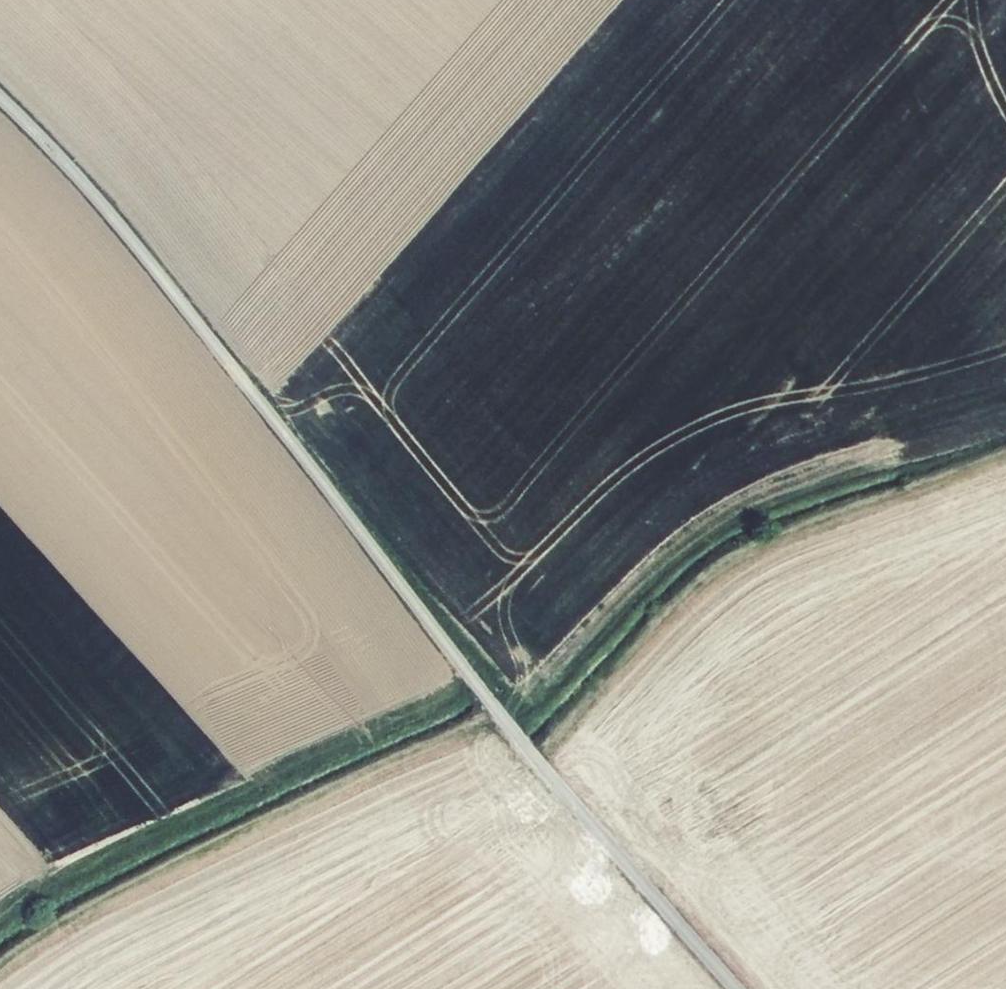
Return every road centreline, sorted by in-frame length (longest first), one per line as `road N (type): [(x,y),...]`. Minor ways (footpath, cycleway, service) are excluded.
road 1 (unclassified): [(734,988),(651,898),(180,299),(82,180),(0,100)]

